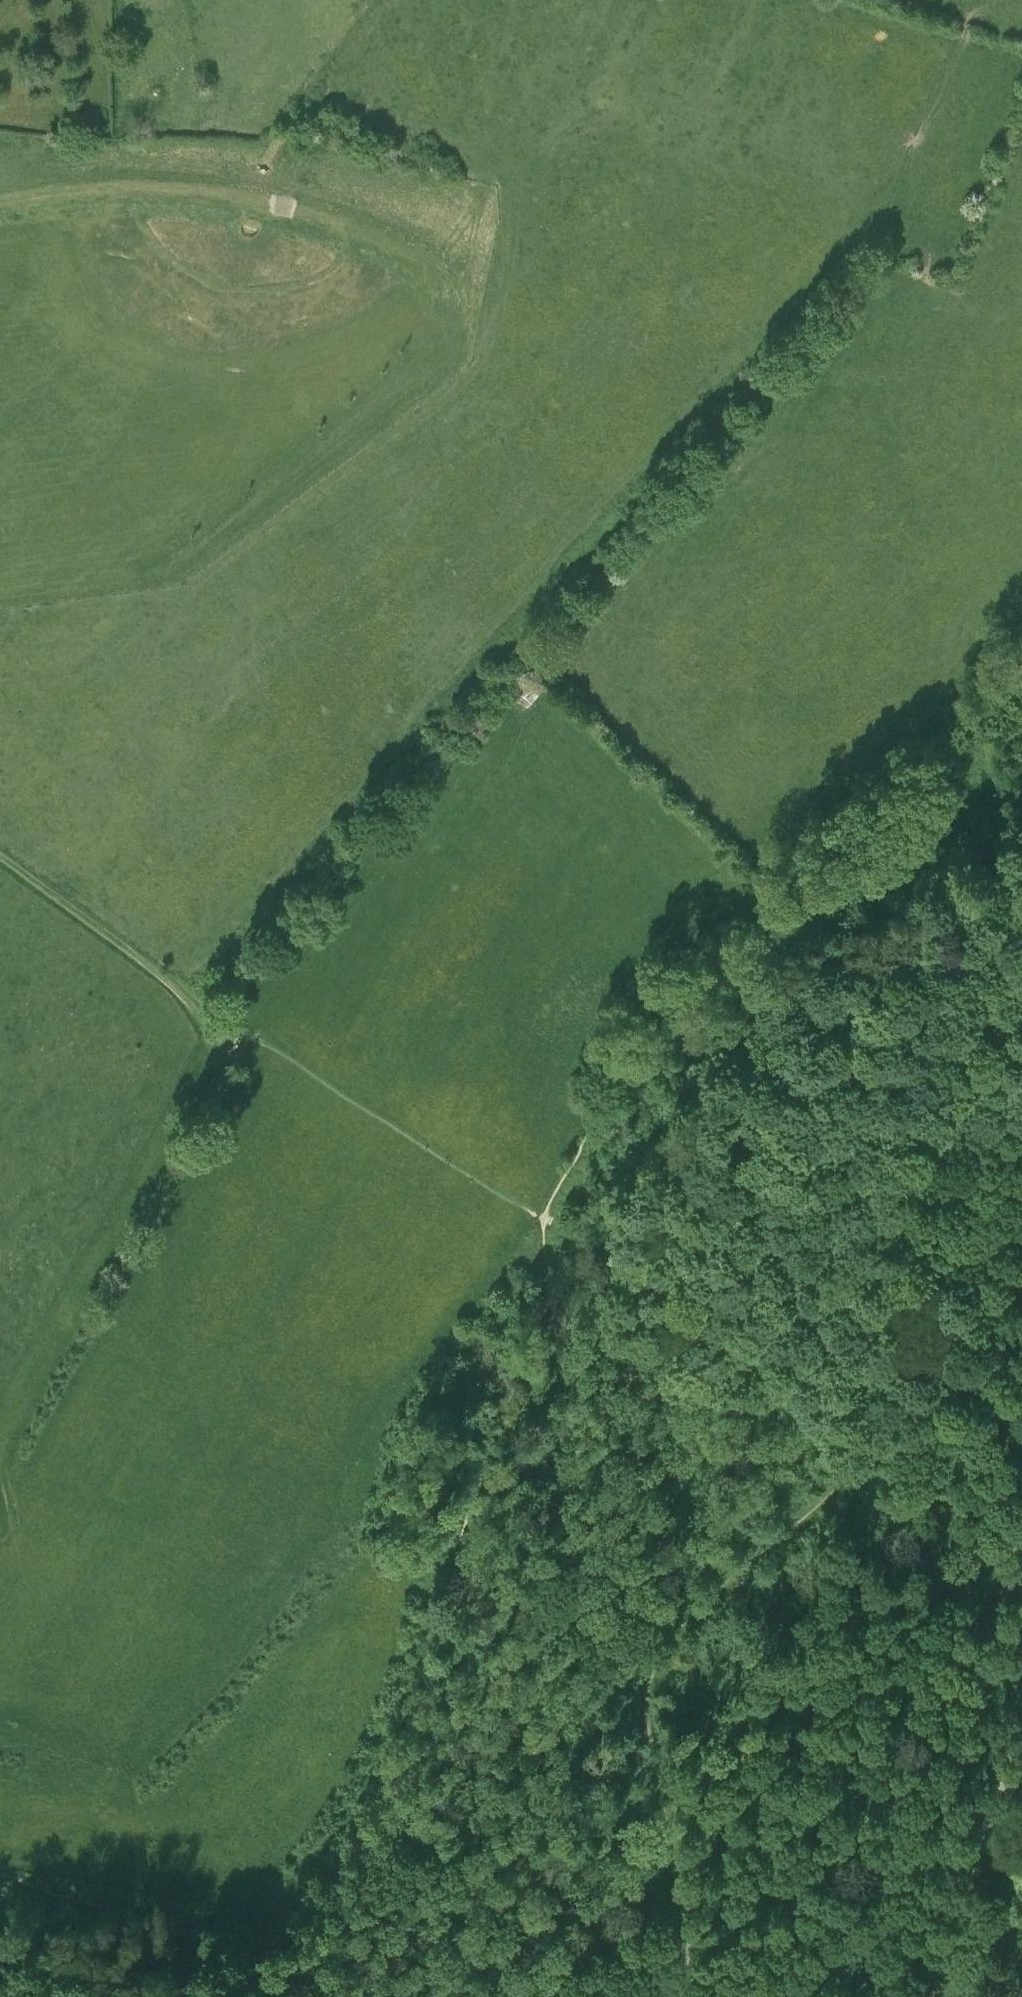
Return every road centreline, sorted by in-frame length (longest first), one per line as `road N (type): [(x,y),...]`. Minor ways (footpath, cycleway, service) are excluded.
road 1 (track): [(0,202),(61,188),(204,189),(350,232),(481,293)]
road 2 (unclassified): [(933,1996),(1021,1726)]
road 3 (track): [(190,998),(0,852)]

